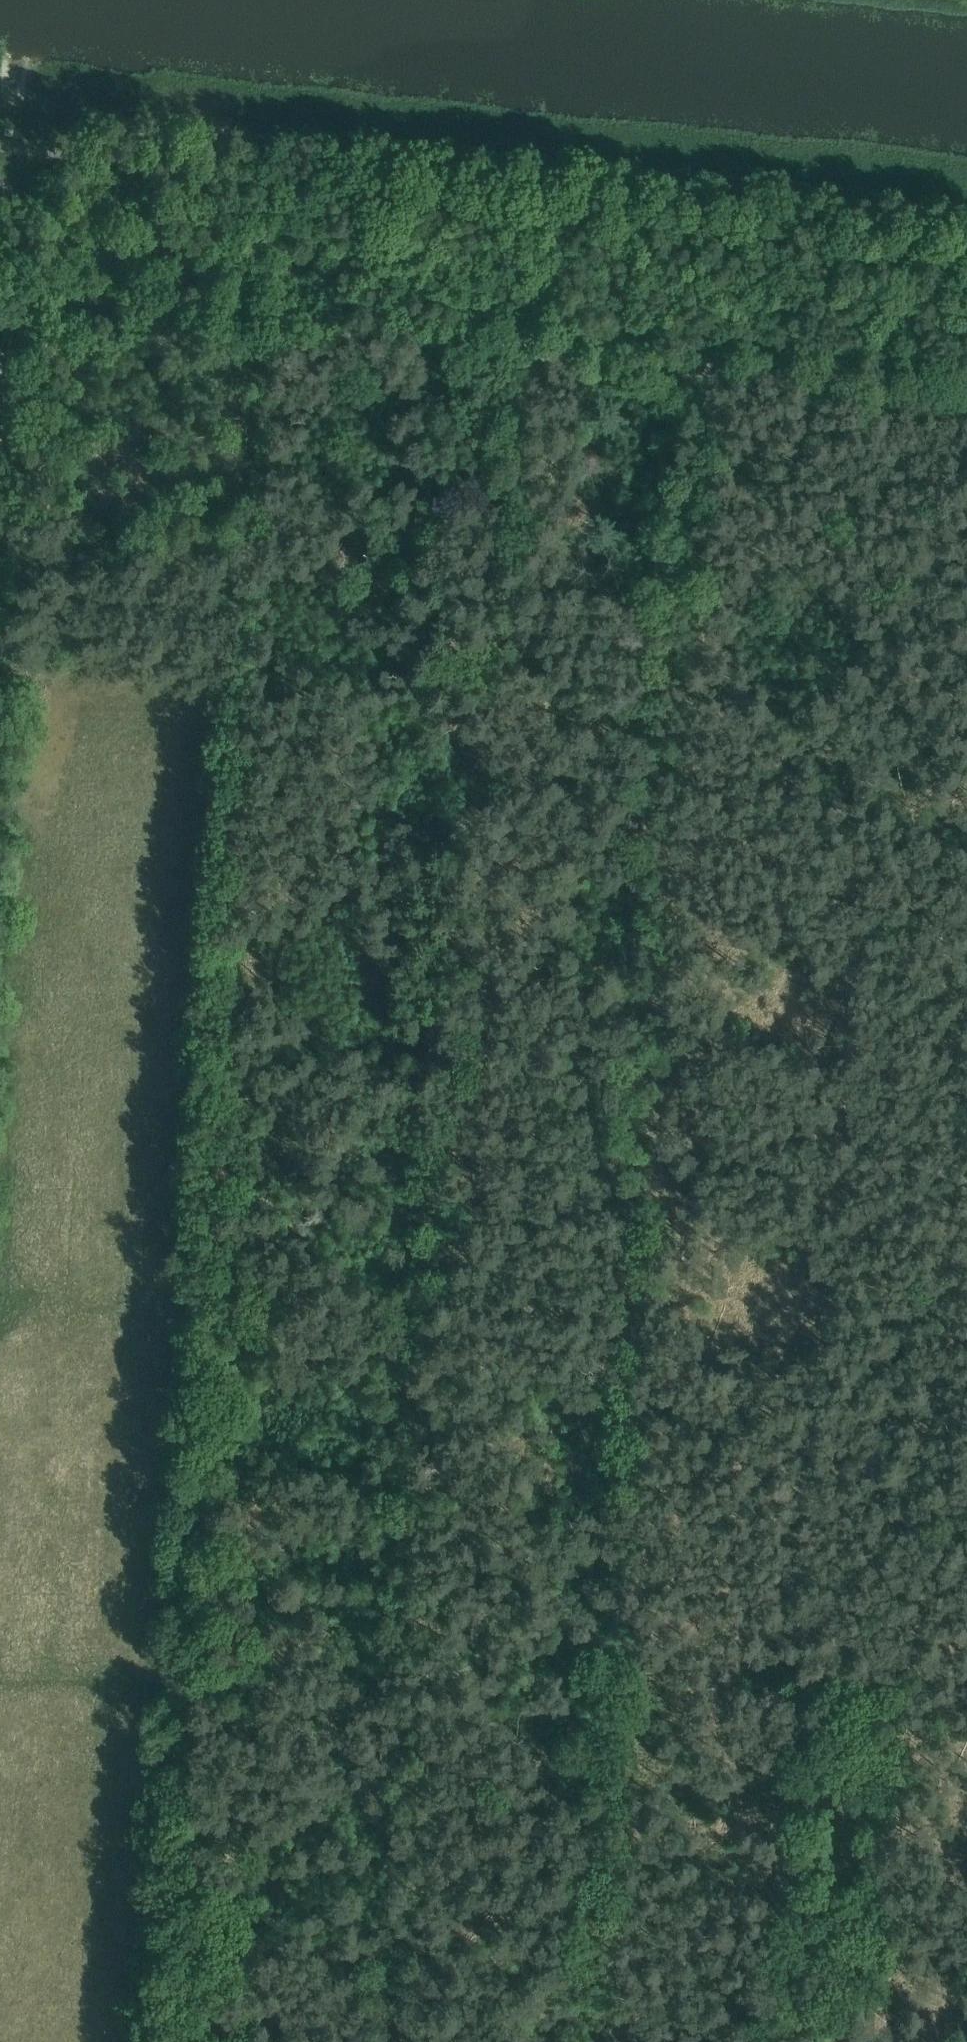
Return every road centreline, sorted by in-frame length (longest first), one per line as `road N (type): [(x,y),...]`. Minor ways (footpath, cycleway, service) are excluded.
road 1 (track): [(0,289),(966,394)]
road 2 (track): [(0,418),(10,290)]

